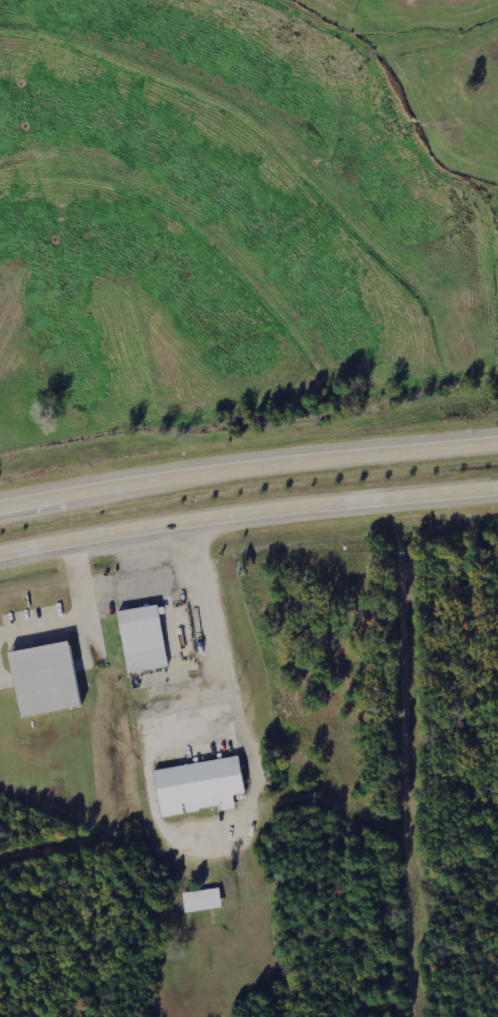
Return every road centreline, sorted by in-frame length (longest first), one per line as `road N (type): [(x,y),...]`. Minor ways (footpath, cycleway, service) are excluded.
road 1 (trunk): [(0,554),(261,507),(497,487)]
road 2 (trunk): [(497,437),(207,459),(0,495)]

